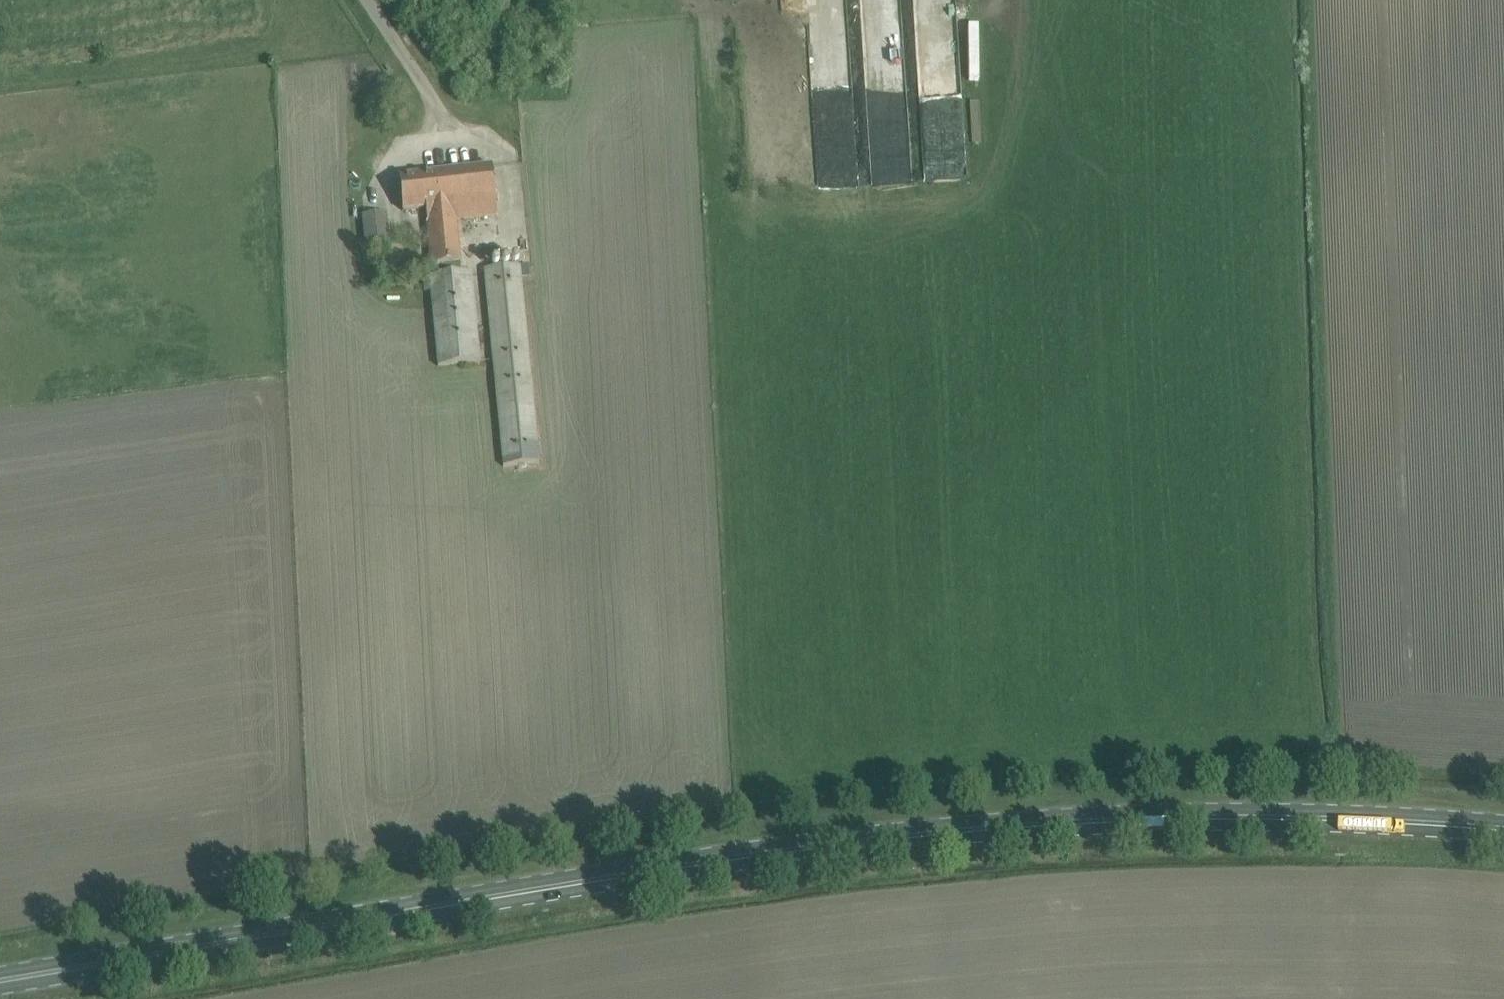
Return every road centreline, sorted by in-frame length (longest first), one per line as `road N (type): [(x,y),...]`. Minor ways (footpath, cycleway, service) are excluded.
road 1 (primary): [(1503,828),(1253,816),(905,834),(645,870),(0,979)]

